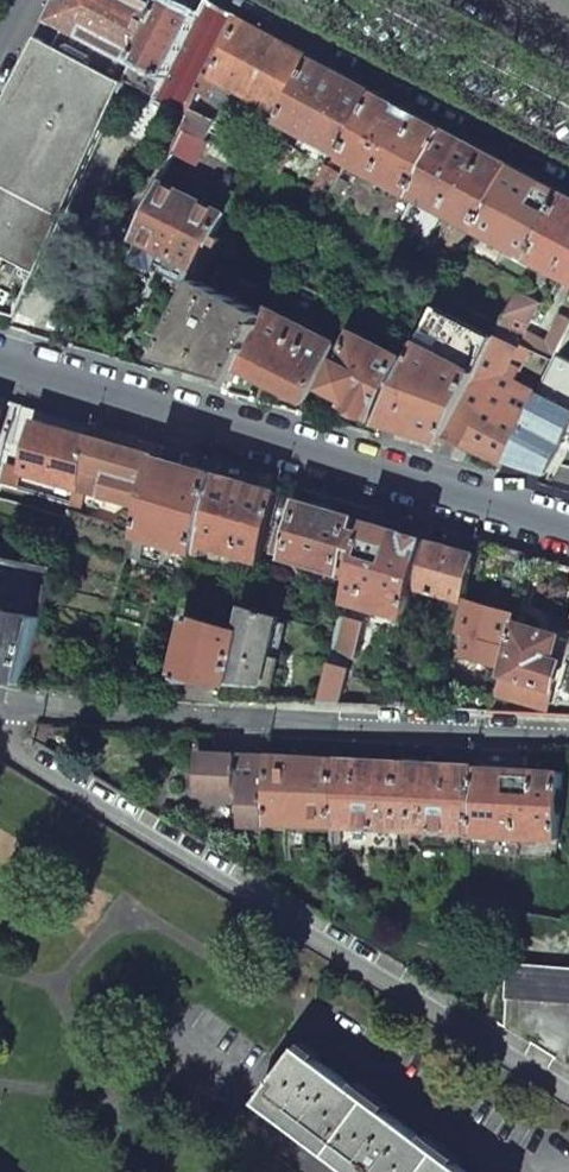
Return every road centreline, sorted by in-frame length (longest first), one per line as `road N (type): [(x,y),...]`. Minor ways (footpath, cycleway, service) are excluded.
road 1 (residential): [(0,737),(568,1084)]
road 2 (residential): [(568,523),(0,346)]
road 3 (residential): [(0,696),(568,731)]

